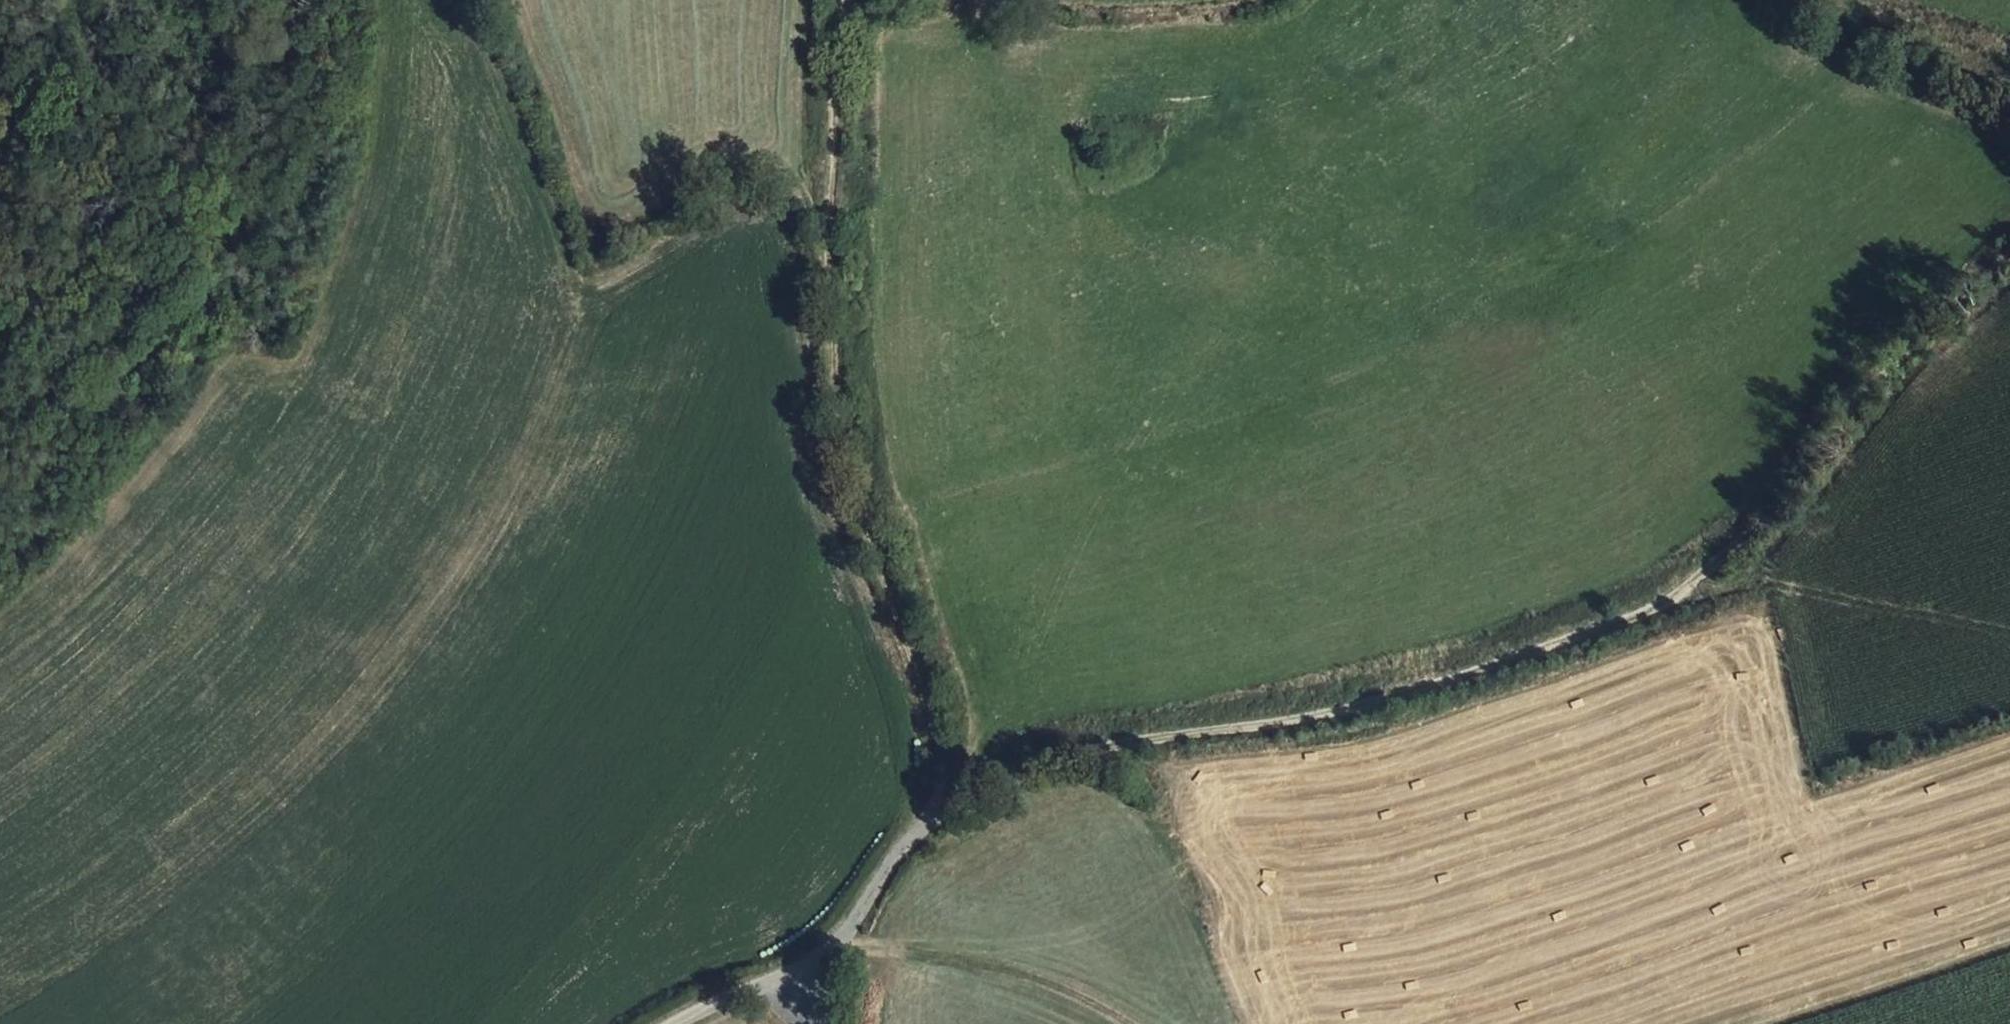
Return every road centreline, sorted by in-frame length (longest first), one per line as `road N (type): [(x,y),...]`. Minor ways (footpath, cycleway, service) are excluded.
road 1 (track): [(926,824),(1081,752),(1340,717),(1667,605),(1851,433),(1914,340),(2009,263)]
road 2 (track): [(926,824),(933,719),(852,463),(832,306),(830,186),(843,0)]
road 3 (track): [(926,824),(876,881),(838,946),(795,976)]
road 4 (unclassified): [(795,976),(677,1023)]

